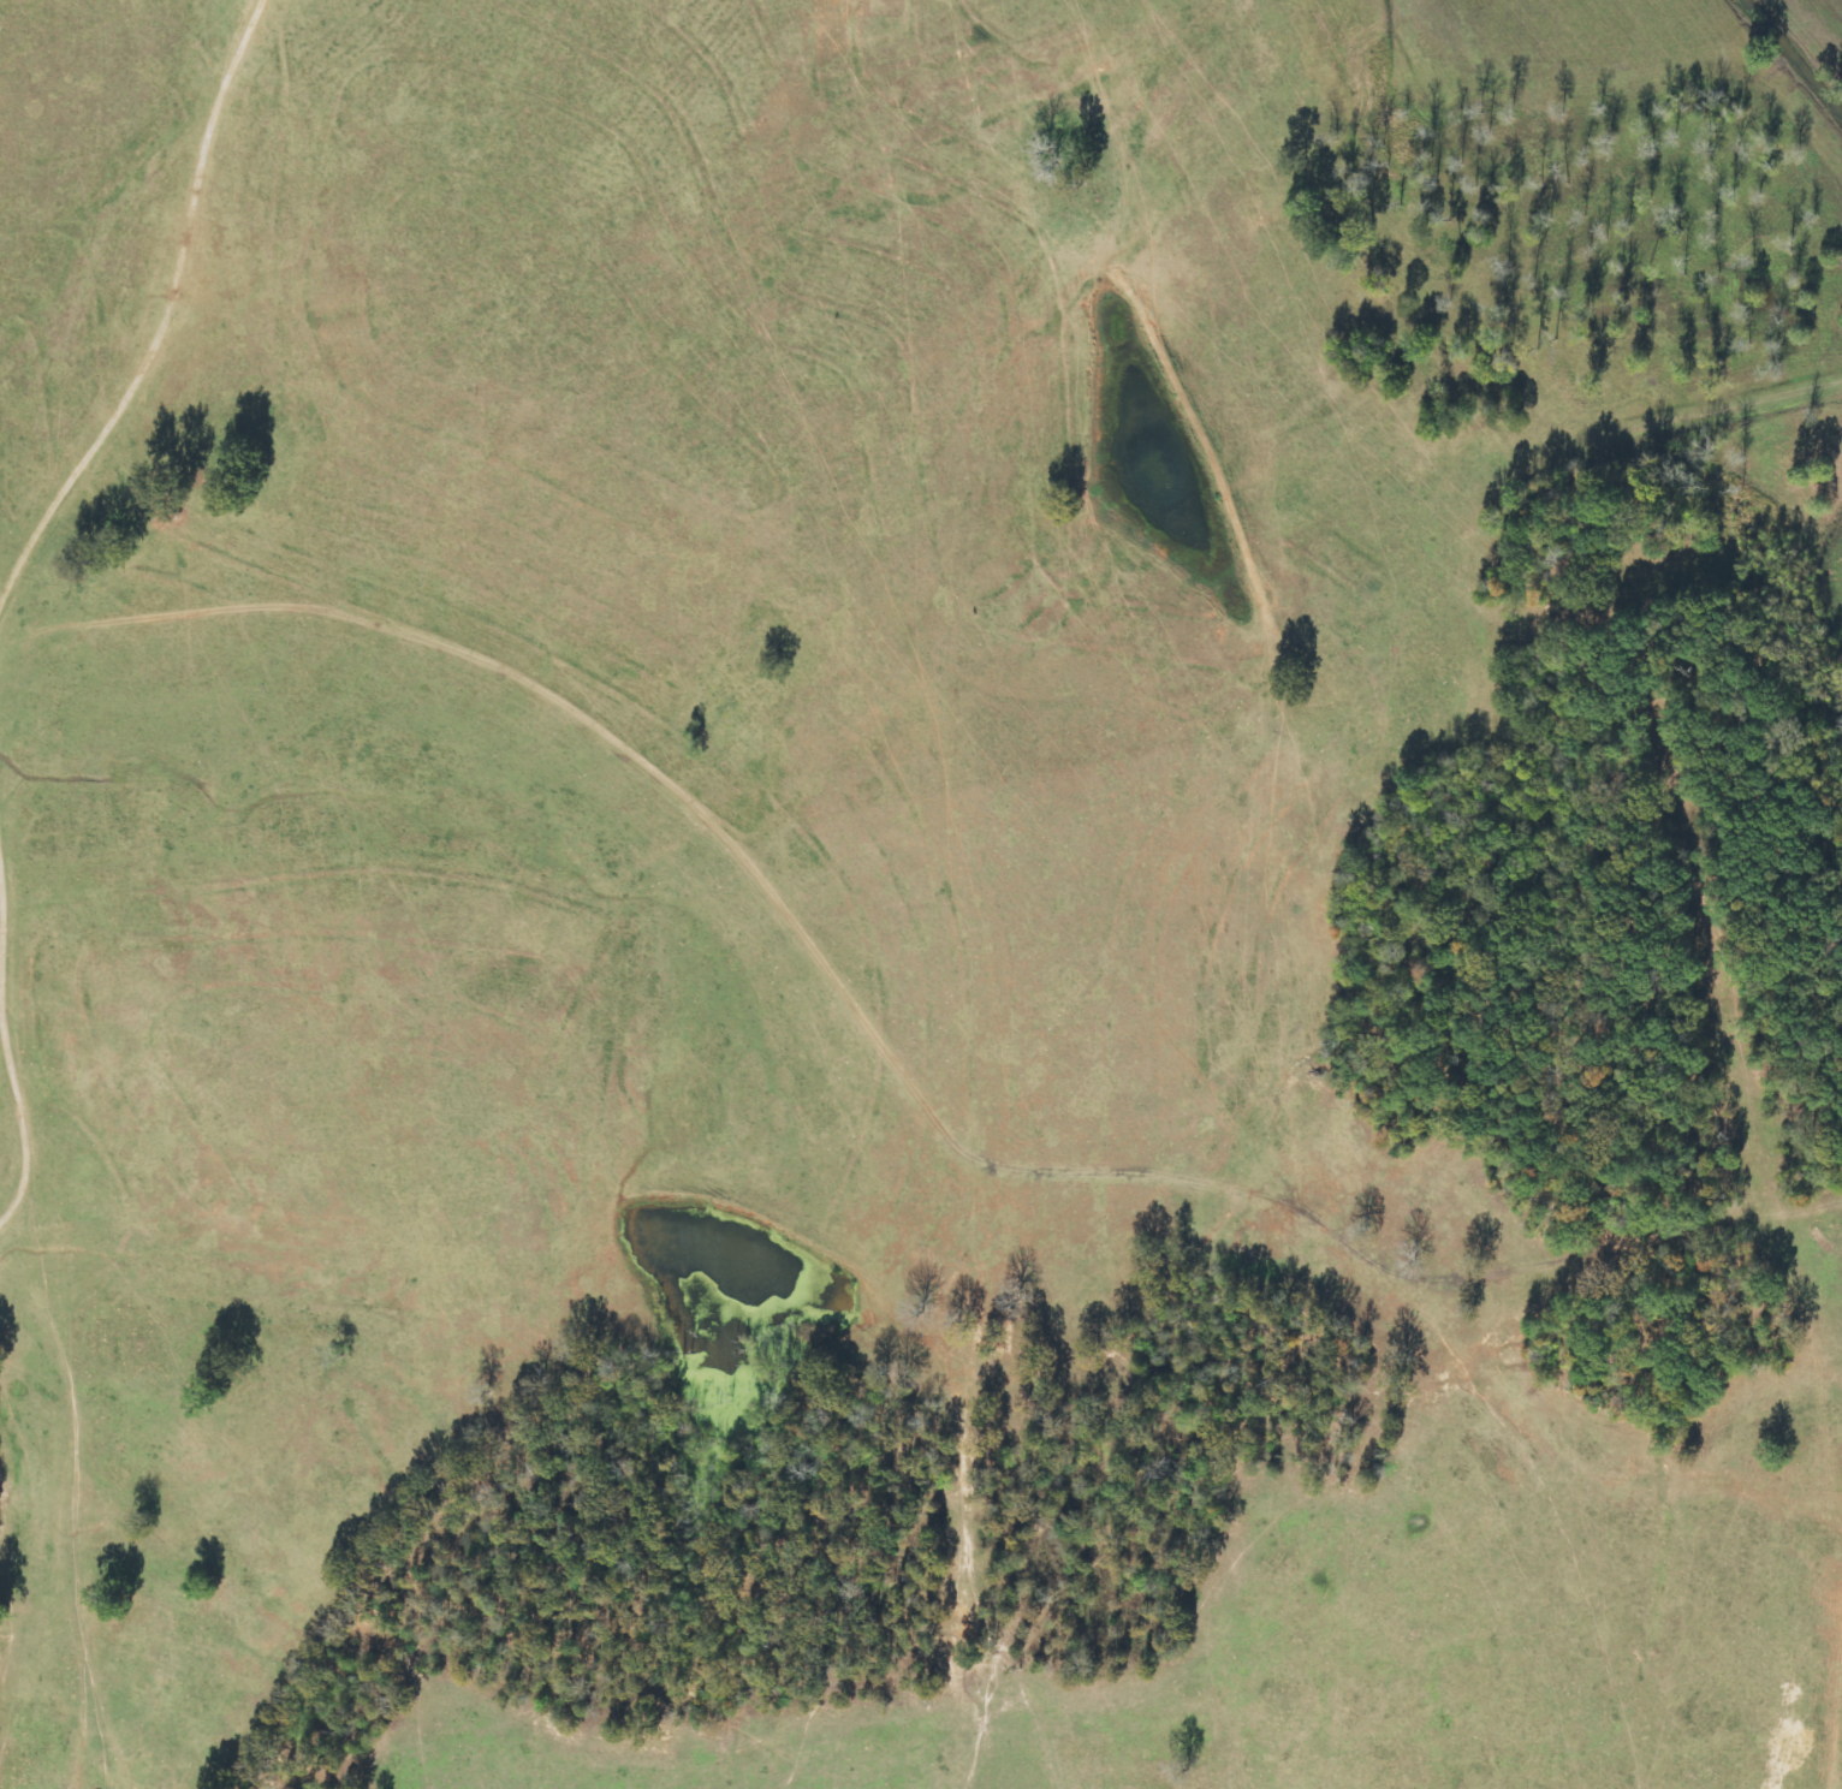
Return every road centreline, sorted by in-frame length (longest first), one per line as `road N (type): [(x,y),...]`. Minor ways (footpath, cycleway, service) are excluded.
road 1 (track): [(0,622),(40,516),(124,411),(249,0)]
road 2 (track): [(0,1227),(16,1220),(22,1149),(0,966)]

